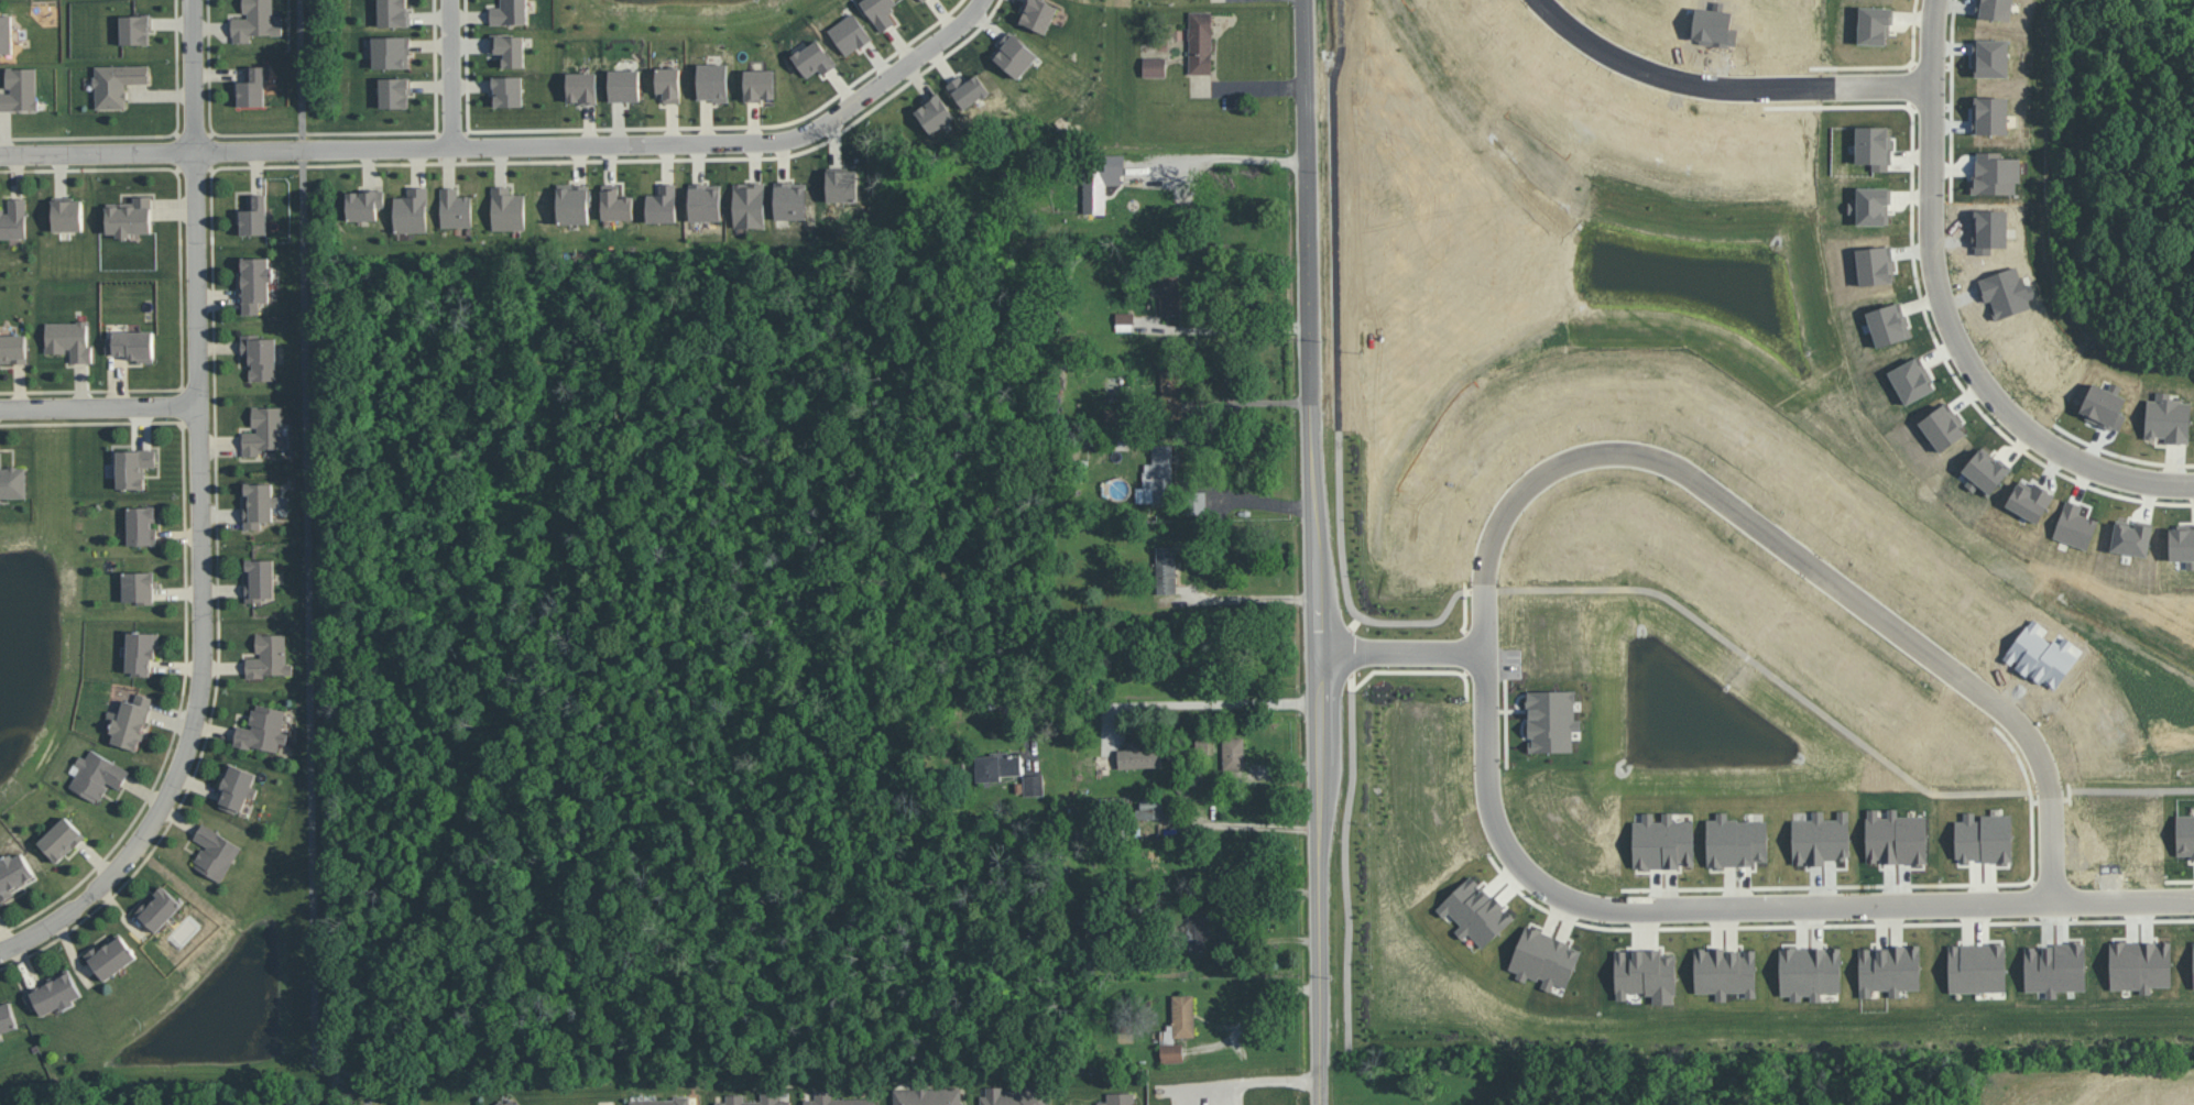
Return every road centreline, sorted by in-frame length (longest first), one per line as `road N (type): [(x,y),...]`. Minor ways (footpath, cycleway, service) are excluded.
road 1 (residential): [(1485,654),(1493,816),(1539,884),(1568,899),(1608,907),(2193,898)]
road 2 (residential): [(2050,789),(2044,763),(2012,712),(1681,466),(1639,451),(1568,457),(1503,508),(1484,583),(1485,654)]
road 3 (residential): [(286,154),(767,141),(811,131),(912,61)]
road 4 (residential): [(1939,0),(1933,217),(1940,272),(1978,375),(2012,413),(2092,466),(2150,483),(2193,485)]
road 5 (residential): [(0,956),(64,919),(174,790),(200,688),(198,407)]
road 6 (tertiary): [(1311,511),(1303,0)]
road 7 (residential): [(1934,89),(1705,89),(1603,47),(1549,0)]
road 8 (residential): [(198,407),(190,40)]
road 9 (tertiary): [(1321,1104),(1317,750)]
road 10 (residential): [(286,154),(0,157)]
road 11 (residential): [(0,407),(198,407)]
road 12 (residential): [(1314,654),(1485,654)]
road 13 (residential): [(456,0),(458,146)]
road 14 (tertiary): [(1314,654),(1311,511)]

